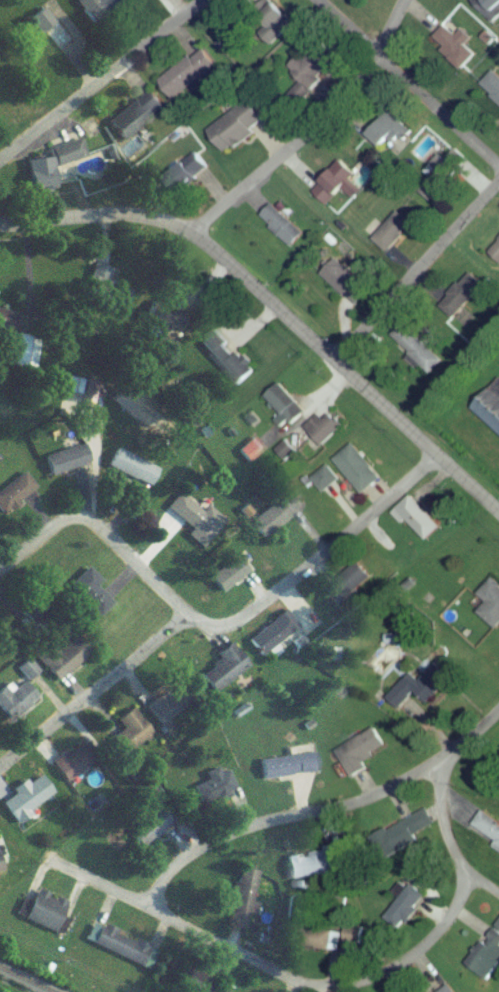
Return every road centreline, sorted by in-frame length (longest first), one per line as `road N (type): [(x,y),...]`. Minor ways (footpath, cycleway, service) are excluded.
road 1 (residential): [(440,765),(350,807),(213,842),(163,878),(150,912),(303,989),(345,991),(405,971),(446,934),(470,884),(444,824),(440,765)]
road 2 (residential): [(498,515),(193,235),(113,216),(0,225)]
road 3 (residential): [(0,569),(62,521),(83,520),(185,615),(200,626),(224,627),(434,459)]
road 4 (residential): [(193,235),(379,60),(408,0)]
road 5 (residential): [(0,169),(212,0)]
road 6 (residential): [(498,172),(313,0)]
road 7 (residential): [(332,365),(498,186)]
road 8 (residential): [(0,767),(185,615)]

